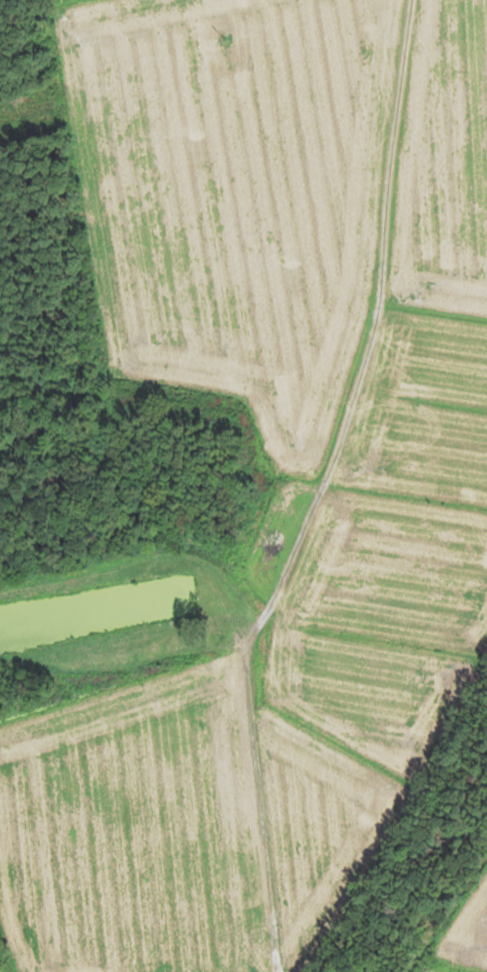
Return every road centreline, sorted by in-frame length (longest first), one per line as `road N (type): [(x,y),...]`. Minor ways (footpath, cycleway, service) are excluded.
road 1 (residential): [(26,0),(83,360)]

